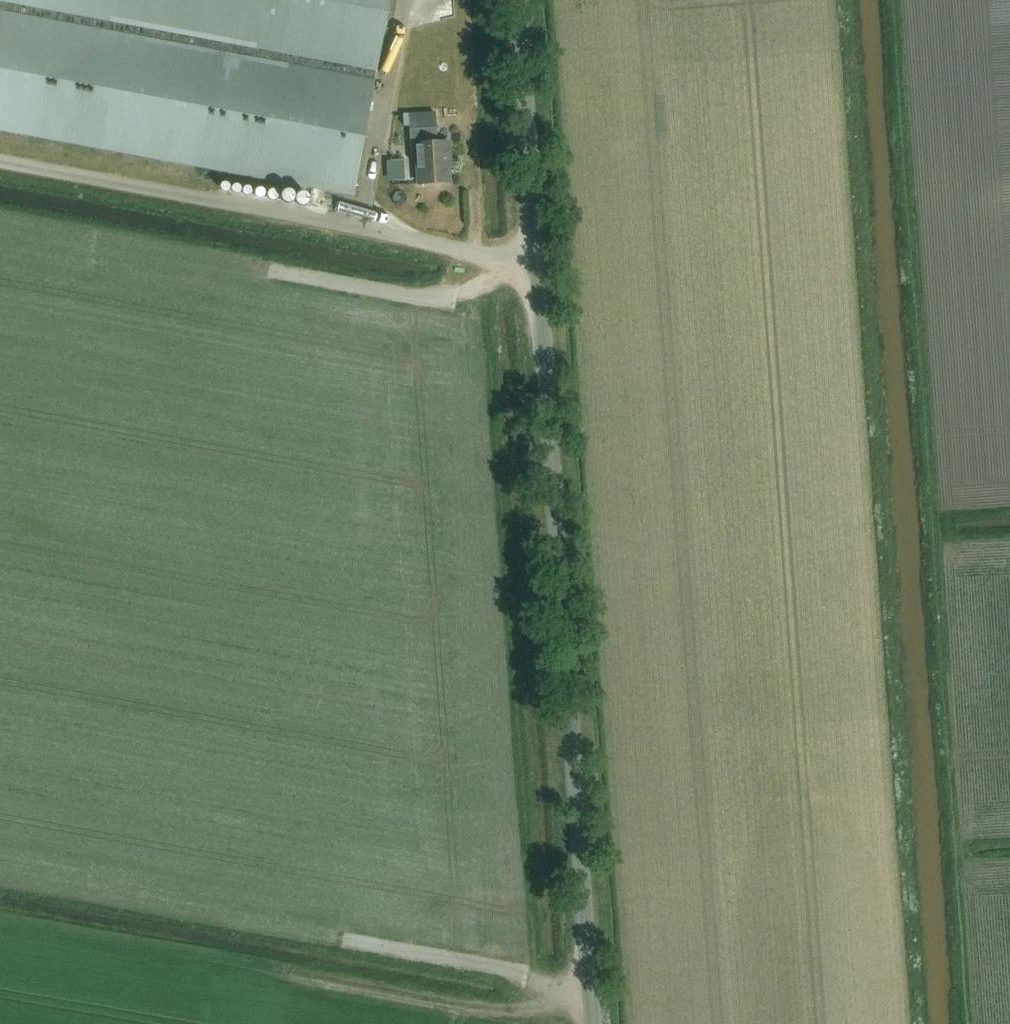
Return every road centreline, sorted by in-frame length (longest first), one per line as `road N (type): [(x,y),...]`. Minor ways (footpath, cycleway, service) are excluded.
road 1 (unclassified): [(593,1023),(517,0)]

